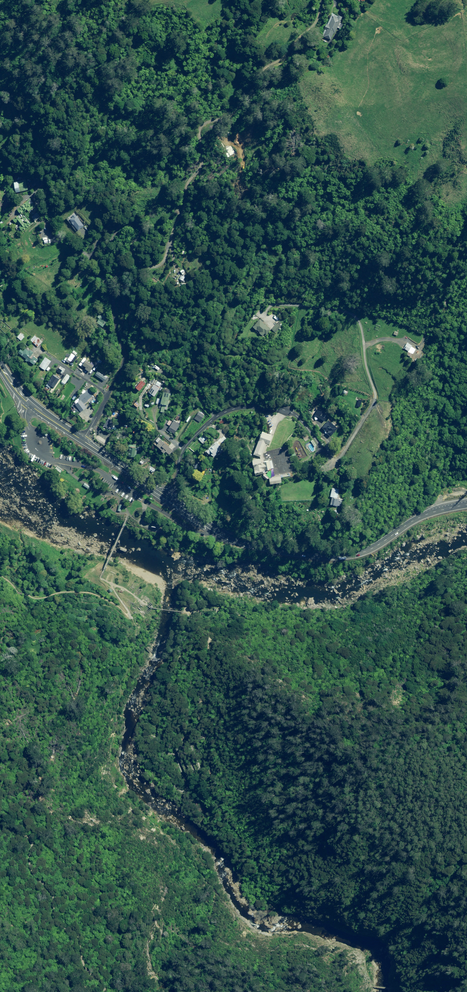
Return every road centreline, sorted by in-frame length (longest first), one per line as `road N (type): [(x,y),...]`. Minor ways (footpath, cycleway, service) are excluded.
road 1 (track): [(324,0),(312,26),(262,73),(250,99),(199,128),(201,164),(162,263),(139,262),(137,227),(127,224),(101,270)]
road 2 (trunk): [(466,505),(420,518),(371,550),(324,558),(231,539),(168,501)]
road 3 (residential): [(259,310),(279,304),(341,309),(358,321),(374,397),(336,462),(326,466),(320,457)]
road 4 (track): [(103,991),(87,971),(76,932),(53,922),(52,893),(30,866),(29,836),(0,824)]
road 5 (residential): [(48,235),(101,270),(123,352)]
road 6 (residential): [(216,417),(245,407),(285,410),(309,431),(320,457)]

